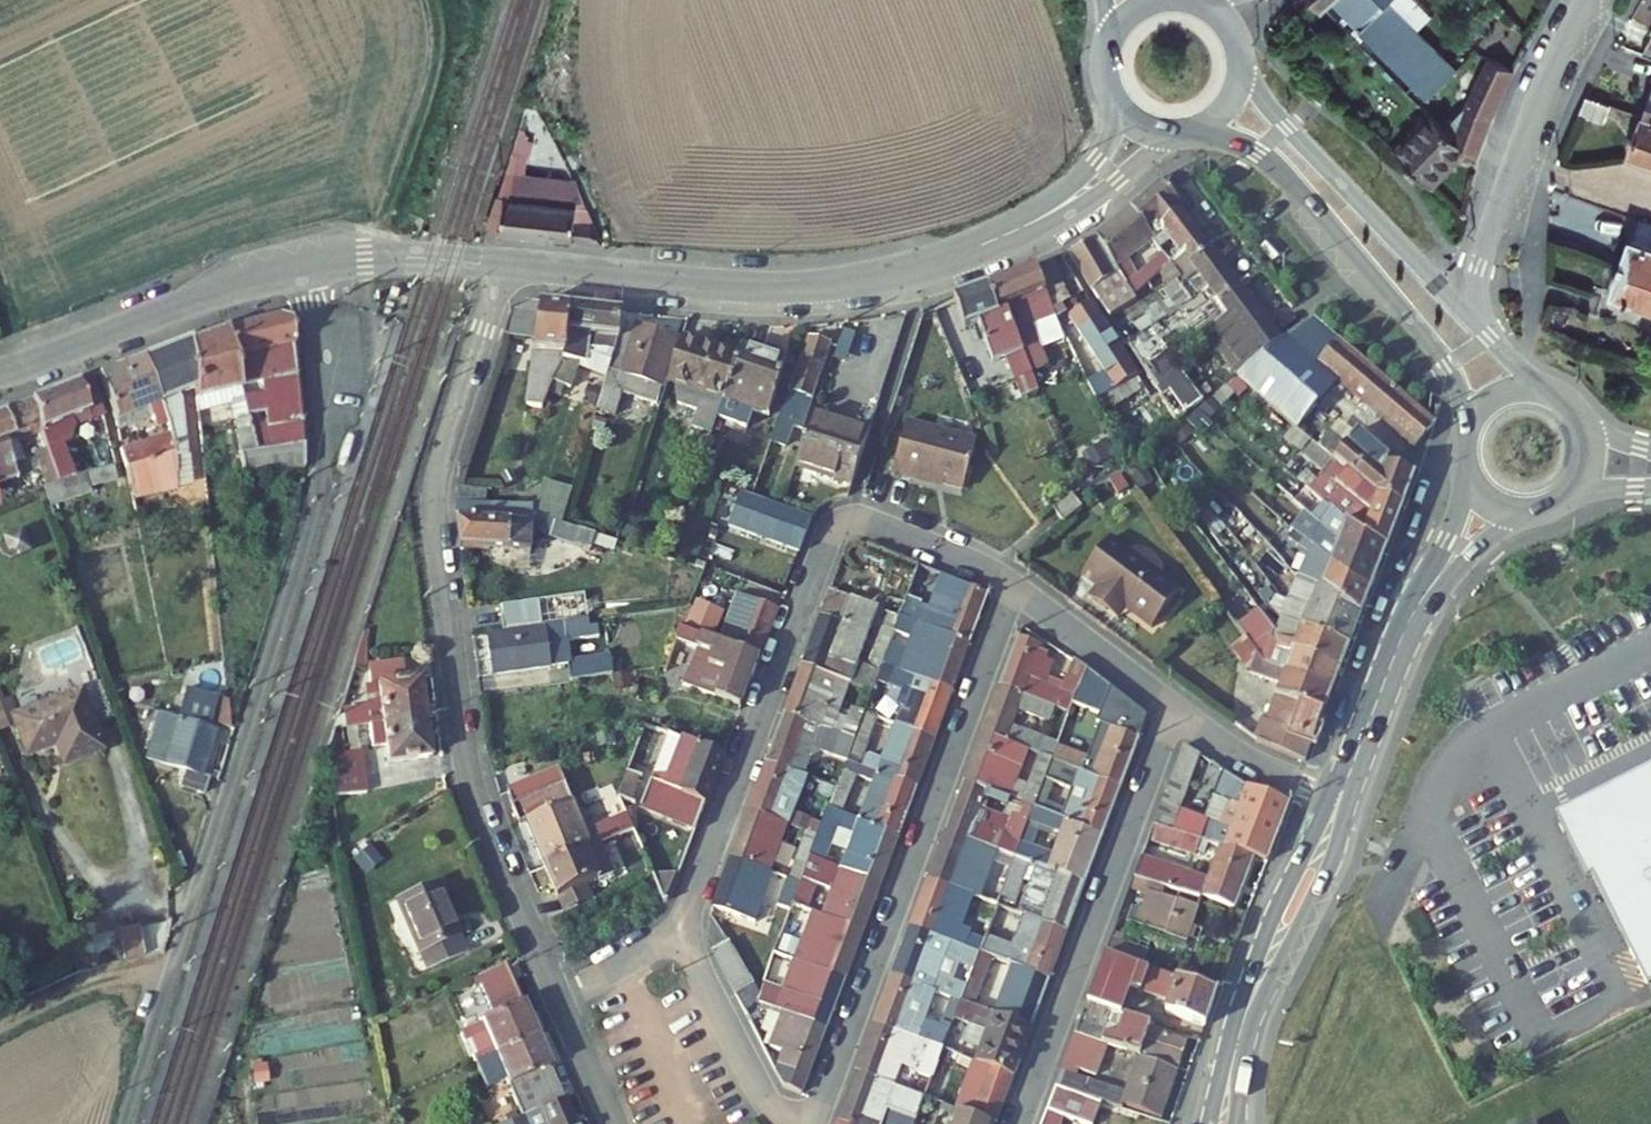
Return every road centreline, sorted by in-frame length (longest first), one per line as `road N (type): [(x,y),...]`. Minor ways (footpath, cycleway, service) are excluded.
road 1 (residential): [(125,1123),(320,495),(329,359),(310,268)]
road 2 (residential): [(504,267),(433,506),(469,778),(557,1000)]
road 3 (residential): [(1014,588),(872,524),(833,530),(679,928)]
road 4 (residential): [(1014,588),(814,1123)]
road 5 (tertiary): [(504,267),(802,288),(882,277),(983,246)]
road 6 (residential): [(1175,714),(1020,1123)]
road 7 (secondary): [(1195,129),(1241,140),(1281,171),(1440,359),(1467,432)]
road 8 (secondary): [(1495,340),(1298,141),(1241,65)]
road 9 (secondary): [(1495,340),(1480,298),(1483,254),(1527,125),(1588,0)]
road 10 (secondary): [(1342,798),(1249,1005),(1224,1123)]
road 11 (tertiary): [(0,373),(215,291),(310,268)]
road 12 (tertiary): [(983,246),(1077,210),(1180,133)]
road 13 (residential): [(679,928),(764,1095),(787,1123)]
road 14 (tertiary): [(1117,102),(1110,141),(1083,177),(983,246)]
road 15 (residential): [(1175,714),(1014,588)]
road 16 (tertiary): [(310,268),(397,258),(504,267)]
road 17 (residential): [(1342,798),(1257,766),(1175,714)]
road 18 (track): [(169,973),(110,982),(0,1029)]
road 19 (secondary): [(1465,463),(1455,526),(1407,631)]
road 20 (secondary): [(1407,631),(1342,798)]
road 21 (secondary): [(1407,631),(1478,548),(1533,513)]
road 22 (residential): [(679,928),(557,1000)]
road 23 (residential): [(557,1000),(611,1123)]

